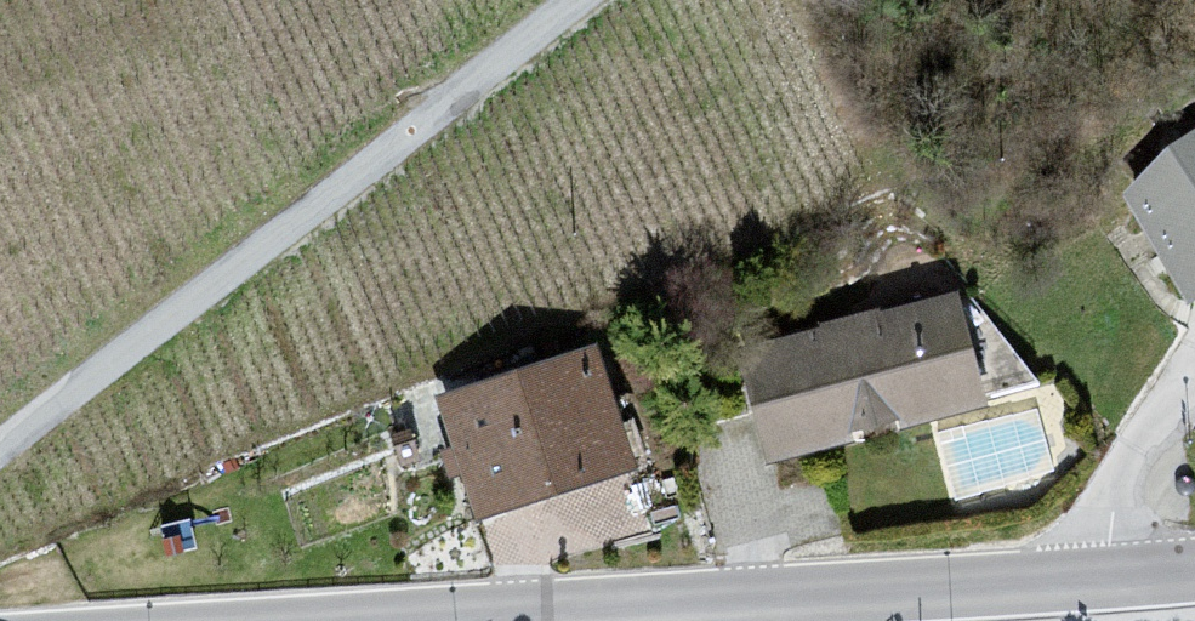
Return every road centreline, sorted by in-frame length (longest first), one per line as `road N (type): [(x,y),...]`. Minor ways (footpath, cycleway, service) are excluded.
road 1 (unclassified): [(0,435),(580,0)]
road 2 (tertiary): [(427,620),(1109,585)]
road 3 (residential): [(1109,585),(1113,491),(1127,456),(1194,398)]

